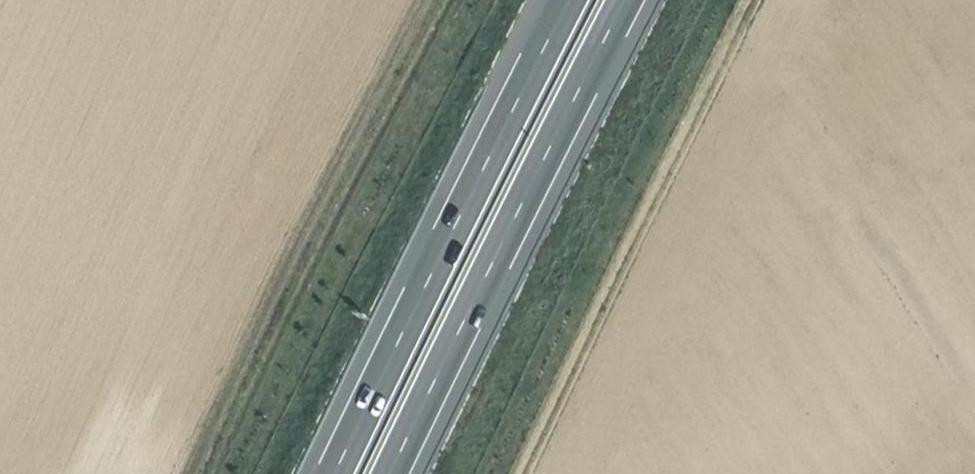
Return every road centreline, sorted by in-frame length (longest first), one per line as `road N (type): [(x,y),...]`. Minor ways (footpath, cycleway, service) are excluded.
road 1 (motorway): [(381,473),(617,0)]
road 2 (track): [(520,473),(755,0)]
road 3 (motorway): [(559,0),(327,473)]
road 4 (track): [(196,473),(300,246),(426,0)]

